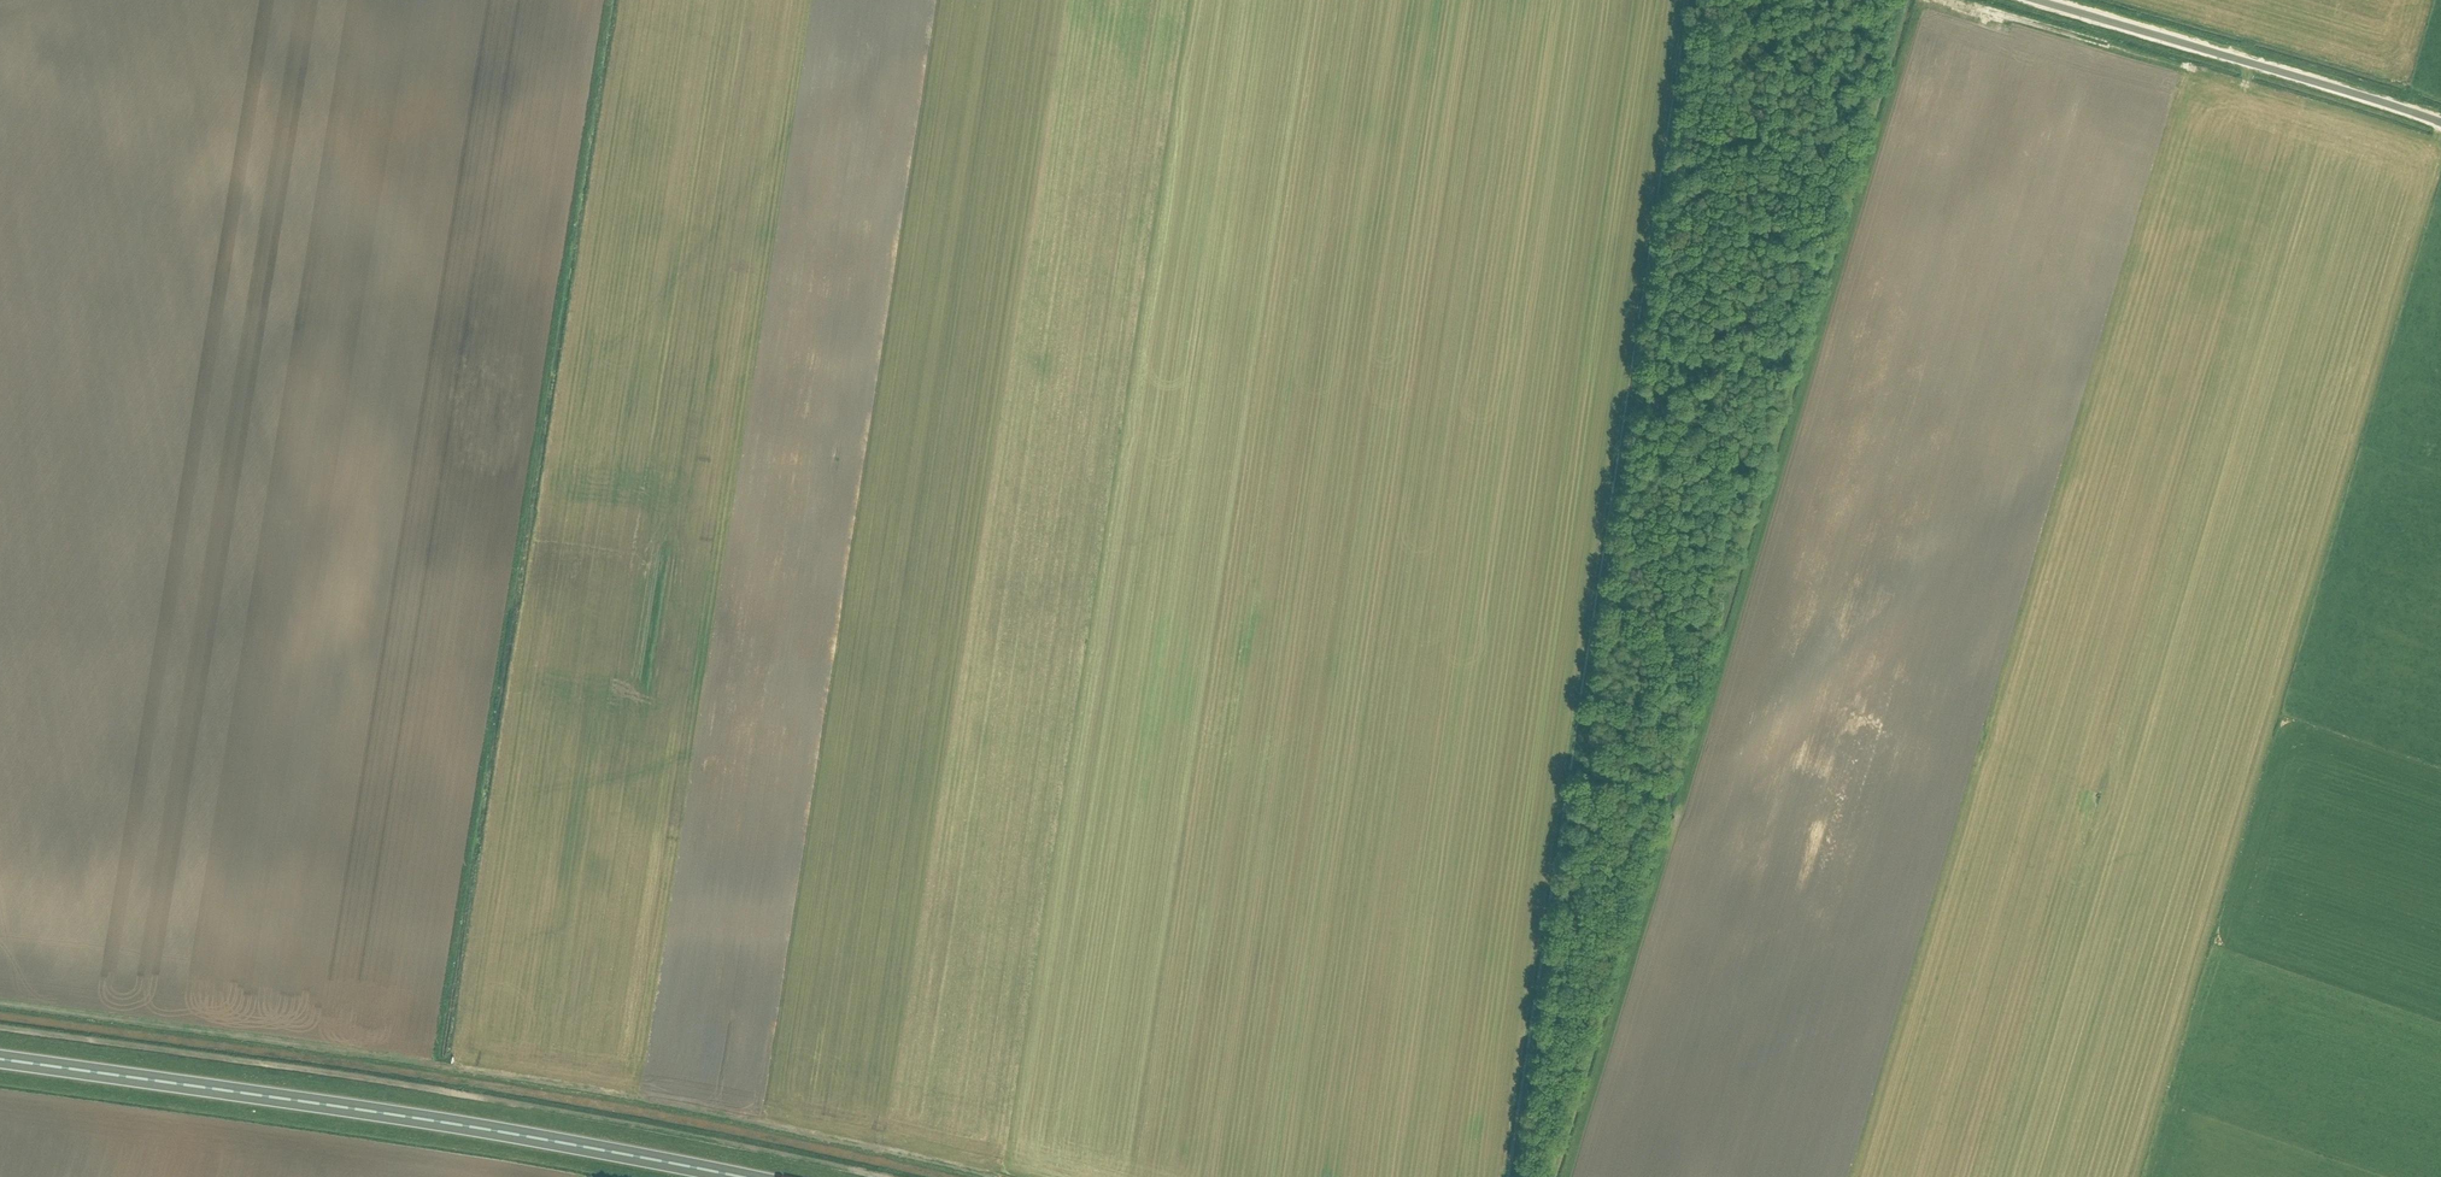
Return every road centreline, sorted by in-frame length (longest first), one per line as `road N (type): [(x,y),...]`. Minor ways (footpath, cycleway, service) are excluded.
road 1 (trunk): [(743,1176),(429,1119),(0,1059)]
road 2 (unclassified): [(2440,123),(2031,0)]

